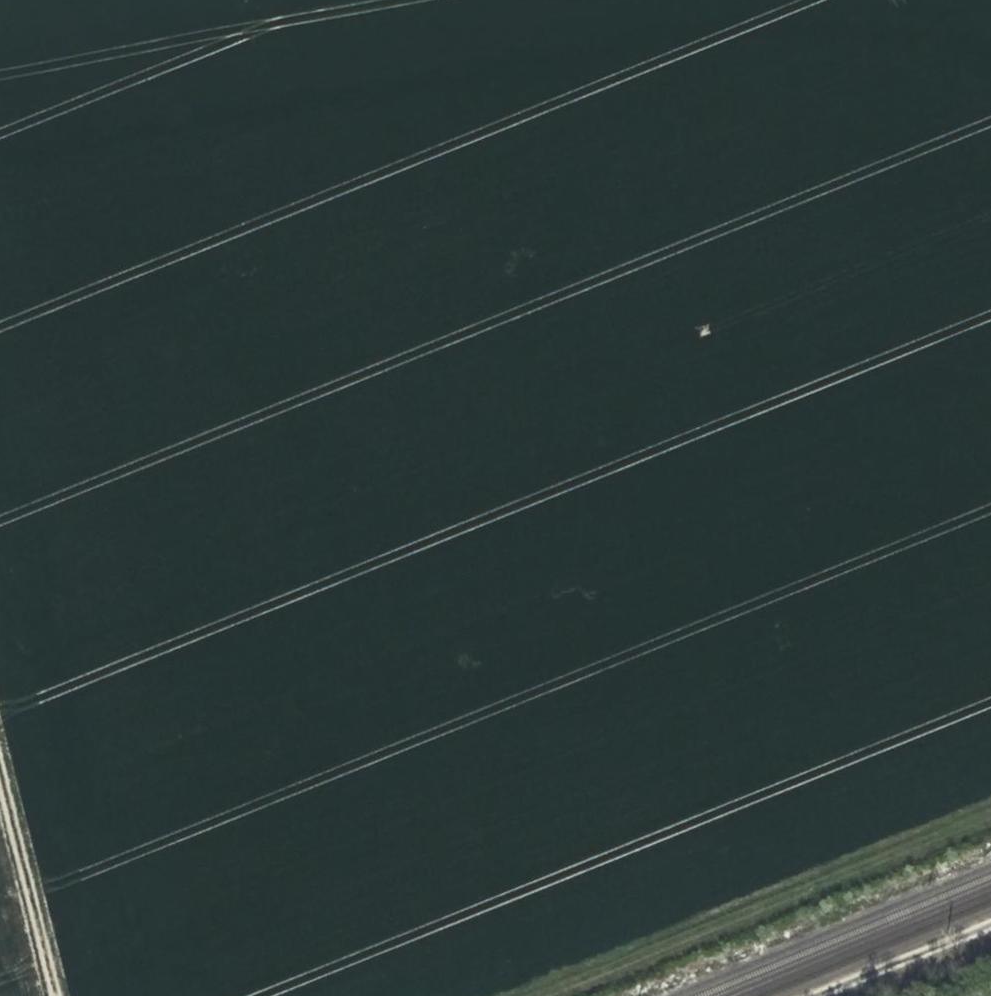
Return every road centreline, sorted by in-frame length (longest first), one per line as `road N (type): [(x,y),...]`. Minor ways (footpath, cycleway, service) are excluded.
road 1 (track): [(548,995),(990,815)]
road 2 (track): [(0,800),(48,995)]

